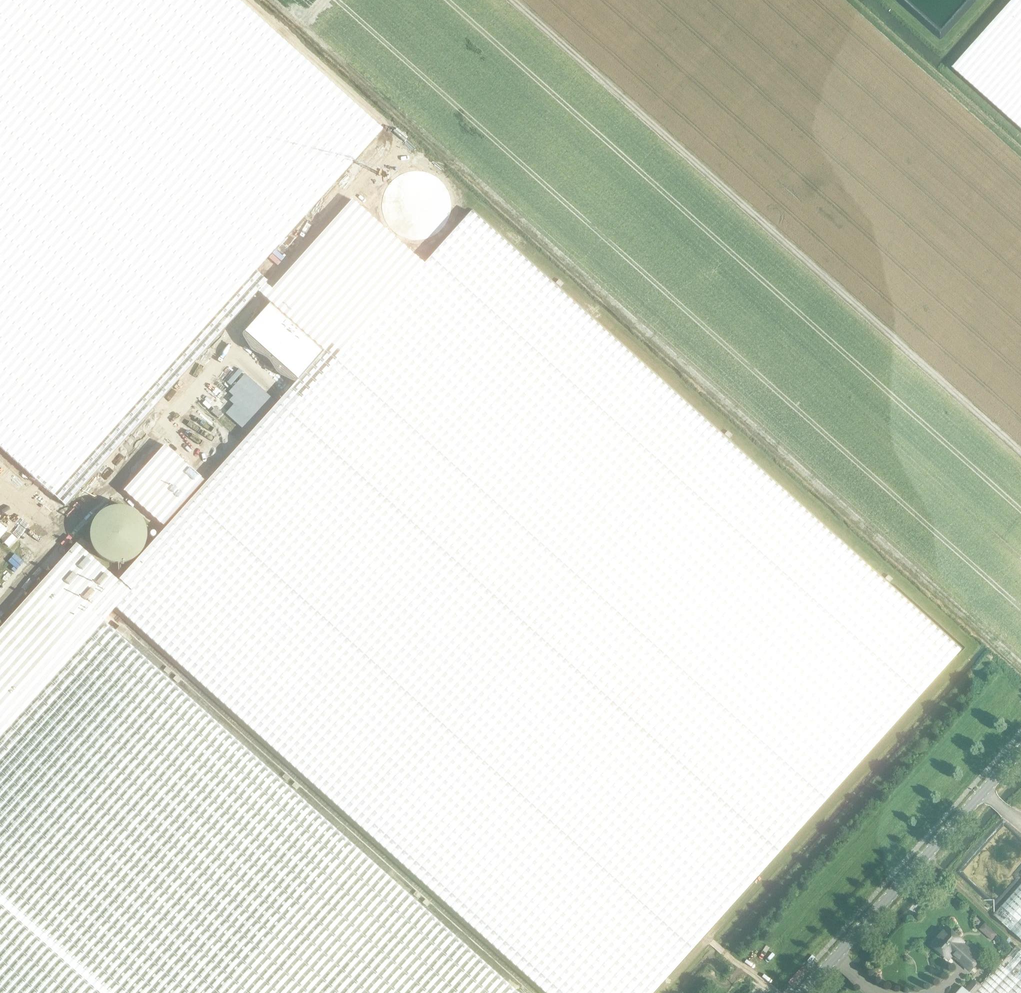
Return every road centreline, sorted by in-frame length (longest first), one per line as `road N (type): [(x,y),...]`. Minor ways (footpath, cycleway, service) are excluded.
road 1 (tertiary): [(807,992),(1020,752)]

